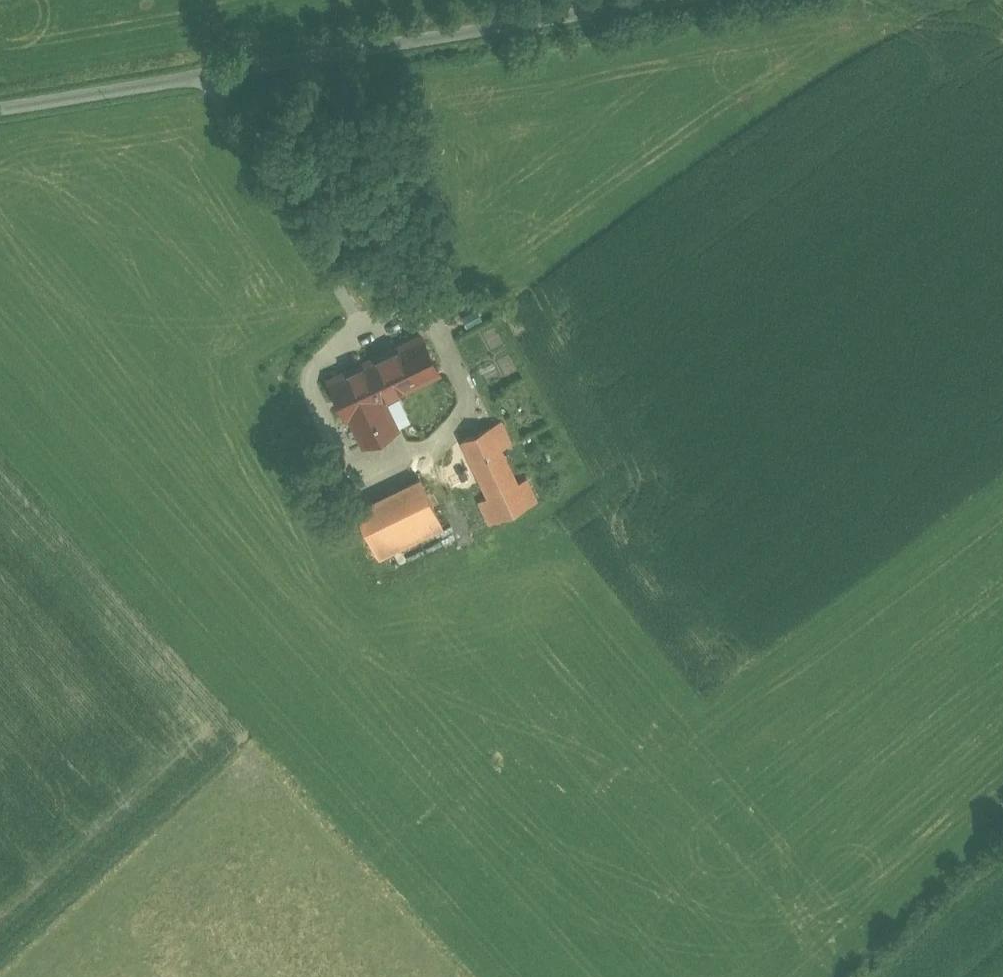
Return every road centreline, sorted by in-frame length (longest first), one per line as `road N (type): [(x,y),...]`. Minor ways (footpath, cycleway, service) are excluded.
road 1 (unclassified): [(0,109),(655,0)]

